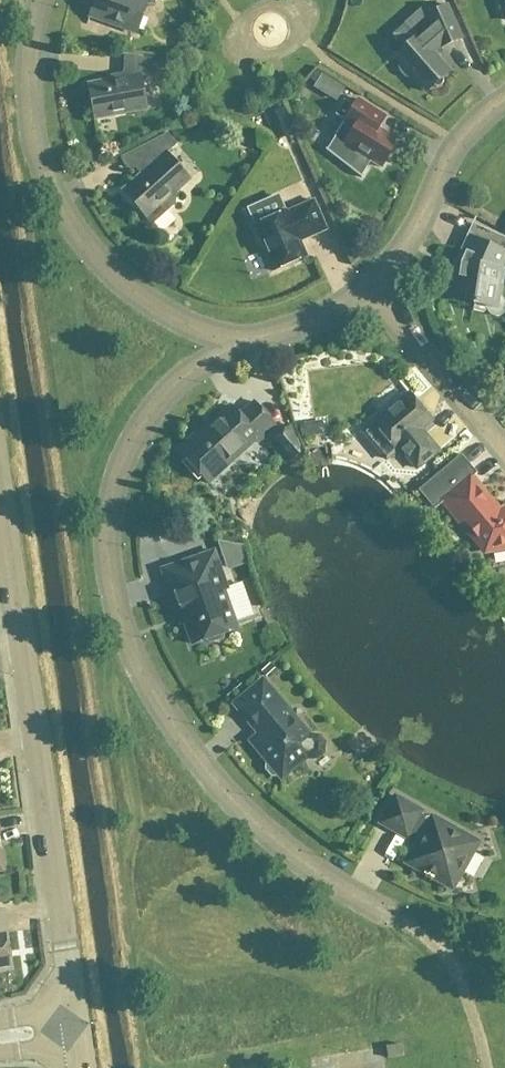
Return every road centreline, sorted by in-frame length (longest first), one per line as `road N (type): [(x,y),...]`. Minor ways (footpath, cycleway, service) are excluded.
road 1 (residential): [(393,920),(295,860),(214,787),(154,696),(117,607),(106,525),(130,443),(179,380),(239,341)]
road 2 (tertiary): [(74,1027),(0,521)]
road 3 (residential): [(239,341),(189,326),(137,294),(87,245),(51,194),(31,128),(29,69),(40,0)]
road 4 (residential): [(368,292),(407,241),(465,132),(504,98)]
road 5 (residential): [(504,450),(368,292)]
road 6 (residential): [(239,341),(299,326),(368,292)]

